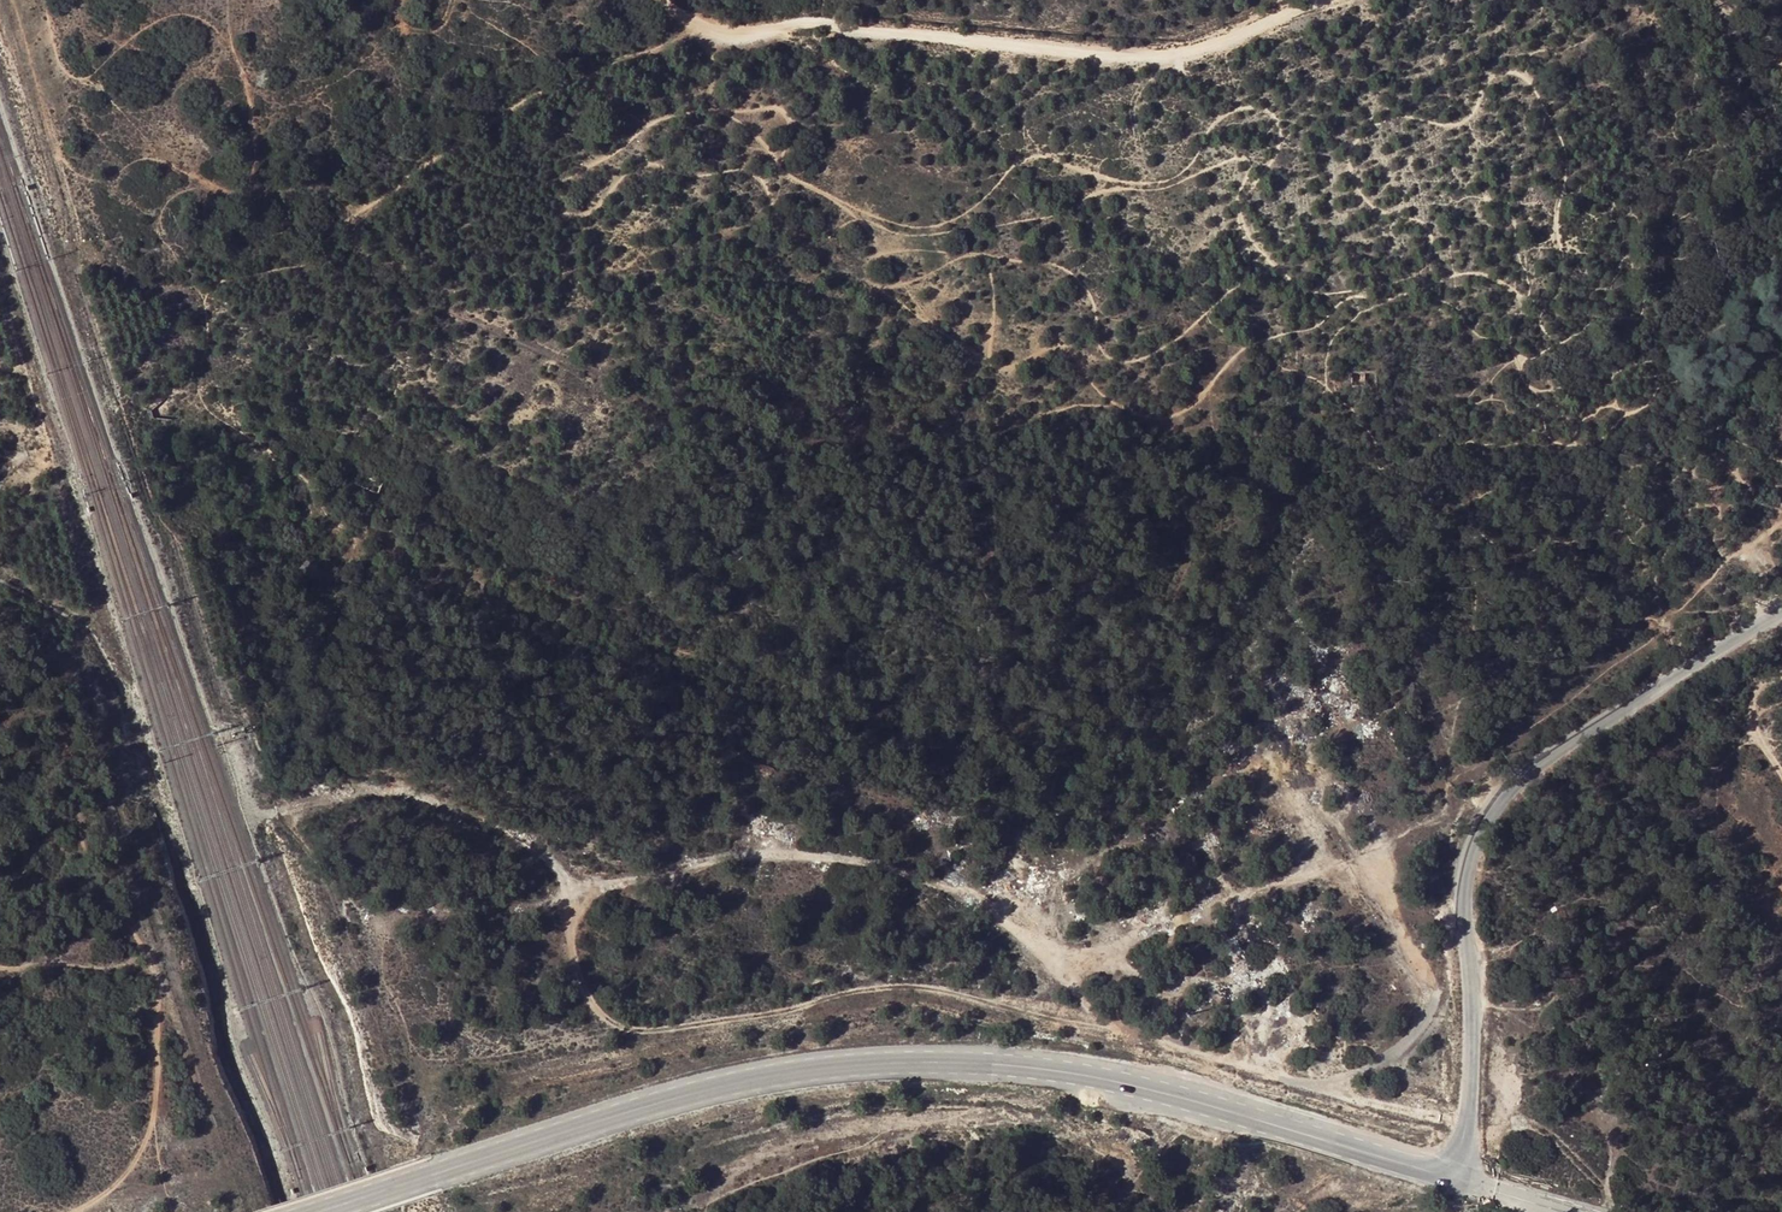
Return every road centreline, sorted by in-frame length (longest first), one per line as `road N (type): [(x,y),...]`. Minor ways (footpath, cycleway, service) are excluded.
road 1 (tertiary): [(1781,612),(1529,771),(1491,813),(1466,869),(1471,1096),(1462,1152),(1449,1168),(1433,1171),(1061,1073),(913,1064),(713,1089),(316,1211)]
road 2 (track): [(1325,0),(1166,58),(820,23),(741,38),(712,35),(660,0)]
road 3 (track): [(0,962),(140,961),(155,972),(157,1102),(142,1150),(120,1179),(67,1211)]

